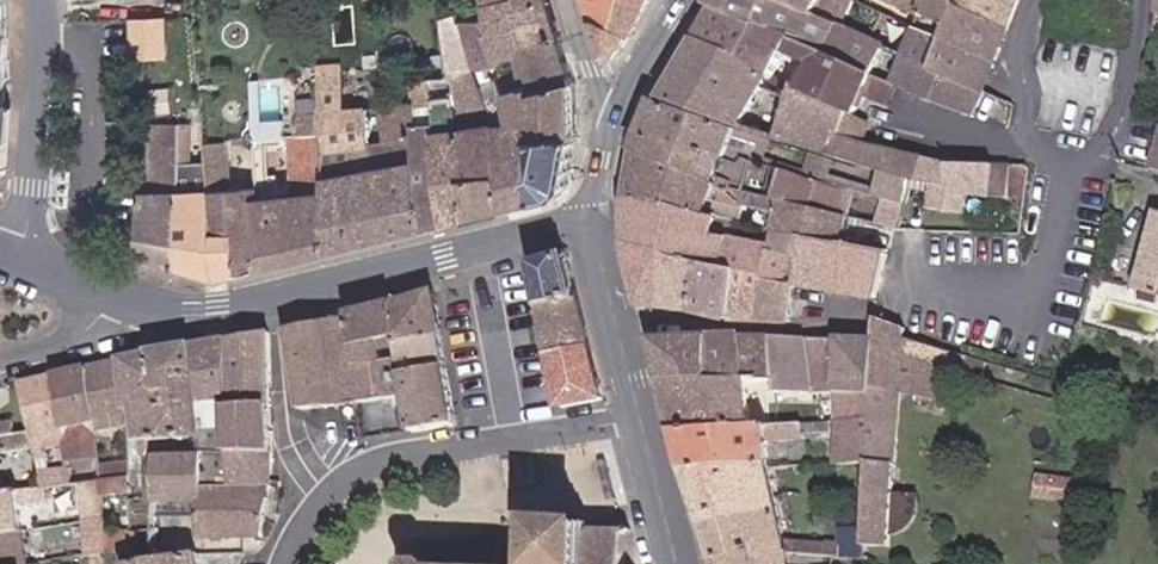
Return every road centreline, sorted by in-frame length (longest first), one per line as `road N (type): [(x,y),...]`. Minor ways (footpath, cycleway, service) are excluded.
road 1 (residential): [(481,248),(192,311),(114,300)]
road 2 (residential): [(1081,144),(1033,307),(904,275)]
road 3 (residential): [(511,442),(348,470),(284,563)]
road 4 (residential): [(35,0),(45,38),(29,221),(16,257)]
road 5 (secondary): [(591,219),(635,424)]
road 6 (residential): [(481,248),(511,442)]
road 7 (secondary): [(635,424),(679,563)]
road 8 (secondary): [(681,0),(612,119)]
road 9 (residential): [(0,367),(57,347),(114,300)]
road 10 (unclassified): [(571,0),(612,119)]
road 11 (residential): [(635,424),(511,442)]

